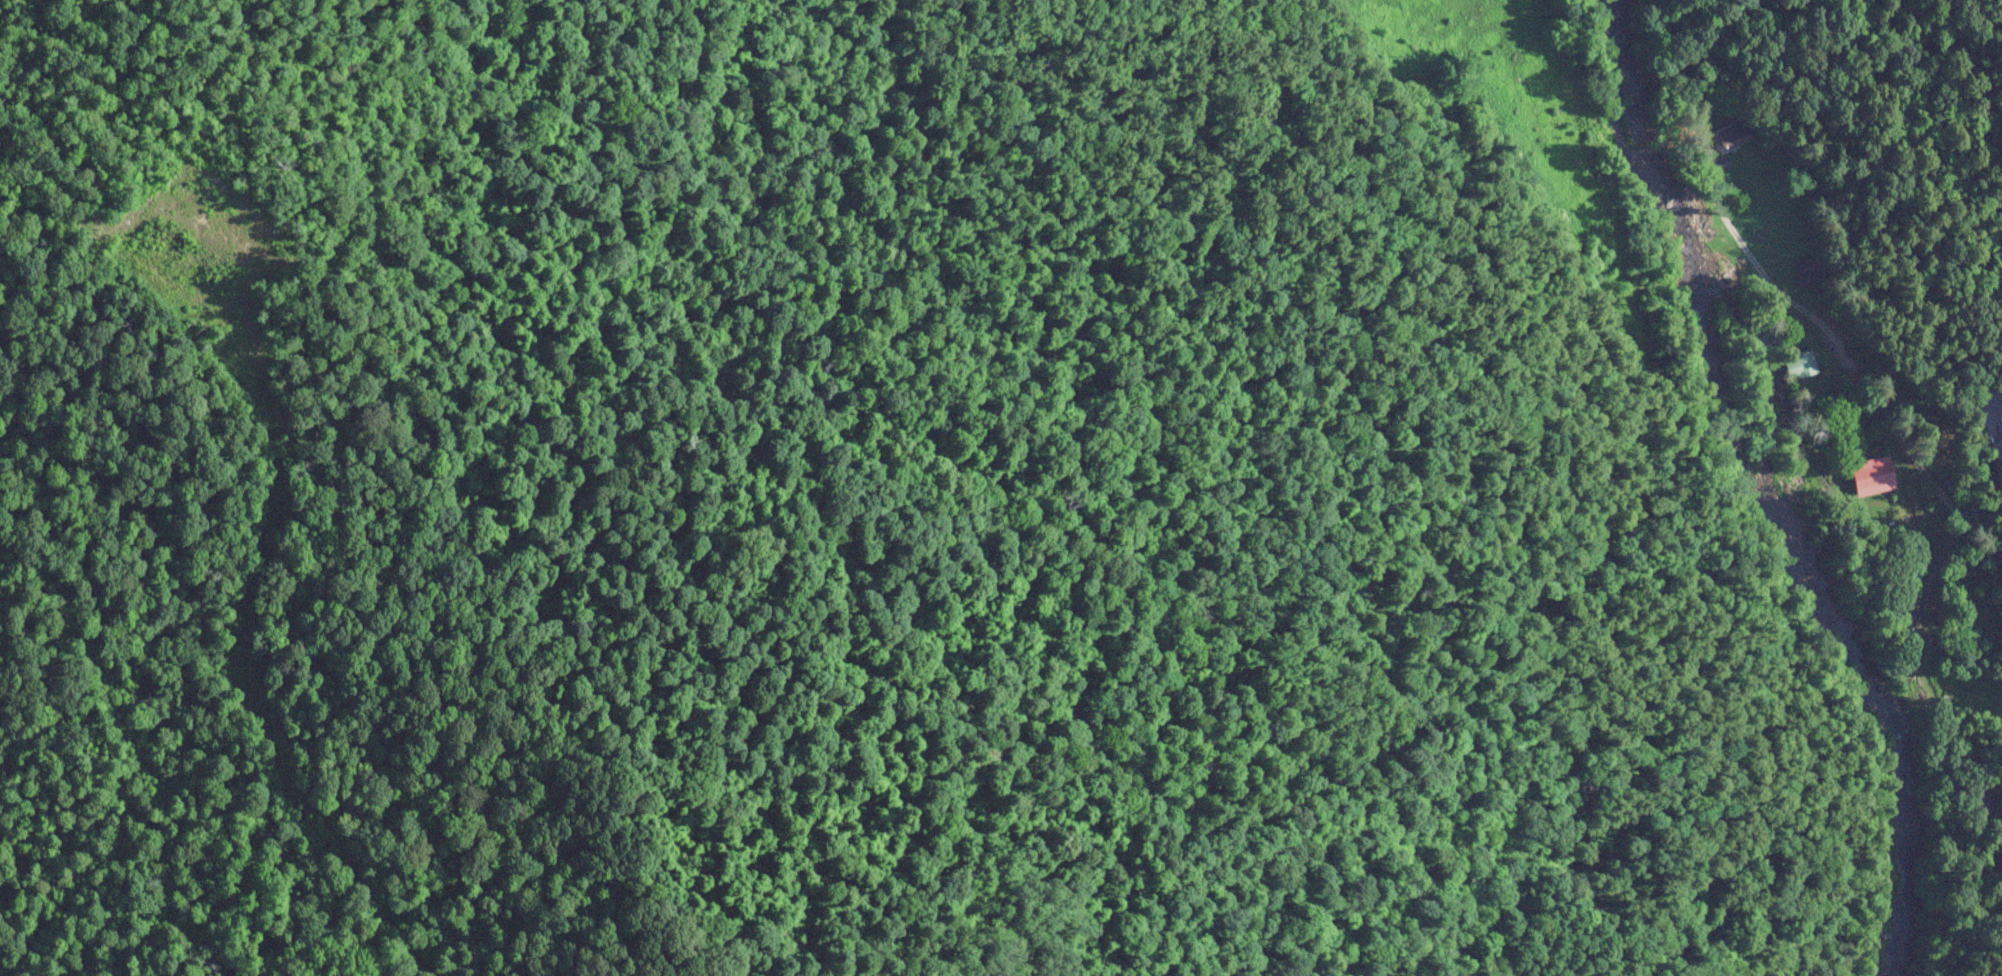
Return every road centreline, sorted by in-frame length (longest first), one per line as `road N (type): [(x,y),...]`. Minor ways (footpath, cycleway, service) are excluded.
road 1 (residential): [(1965,0),(1965,101),(2001,147)]

